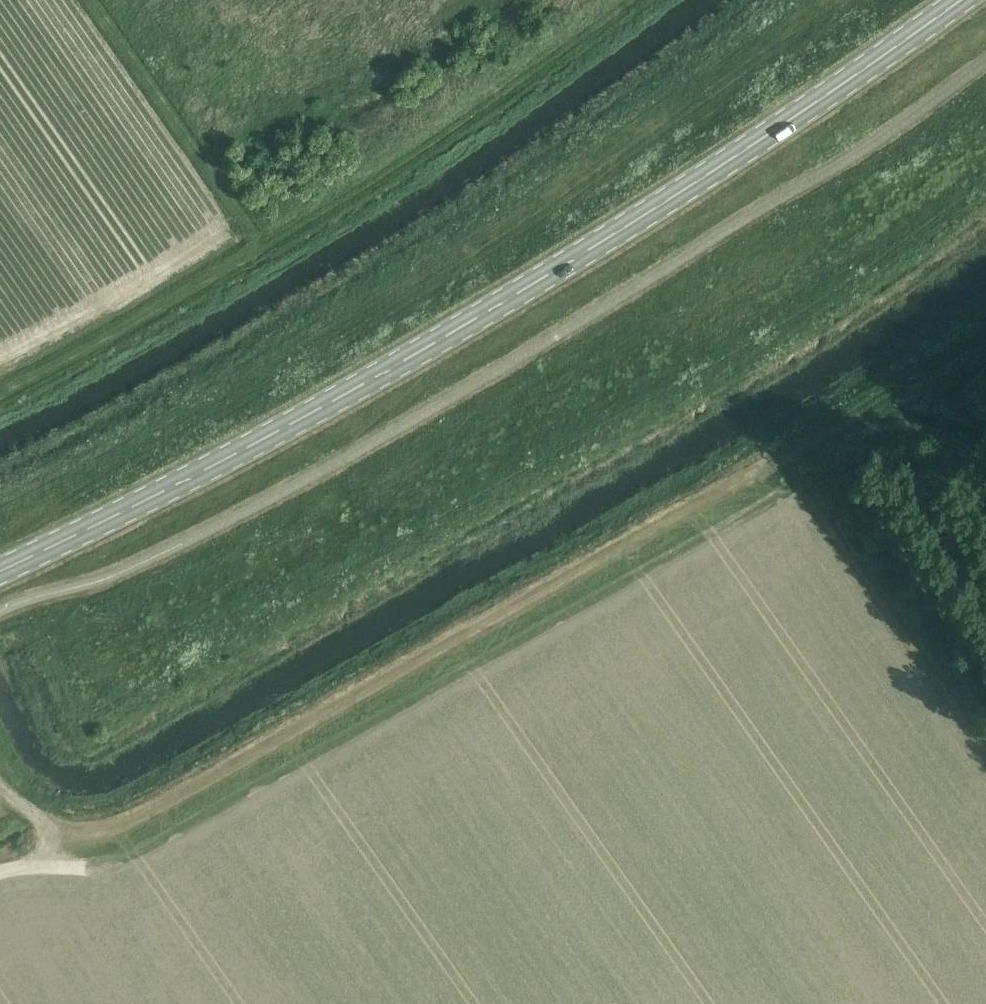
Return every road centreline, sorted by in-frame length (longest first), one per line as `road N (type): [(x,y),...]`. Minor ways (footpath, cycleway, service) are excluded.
road 1 (secondary): [(0,571),(278,434),(536,284),(960,0)]
road 2 (track): [(0,791),(49,828),(122,828),(781,453),(909,634)]
road 3 (track): [(260,248),(0,395)]

